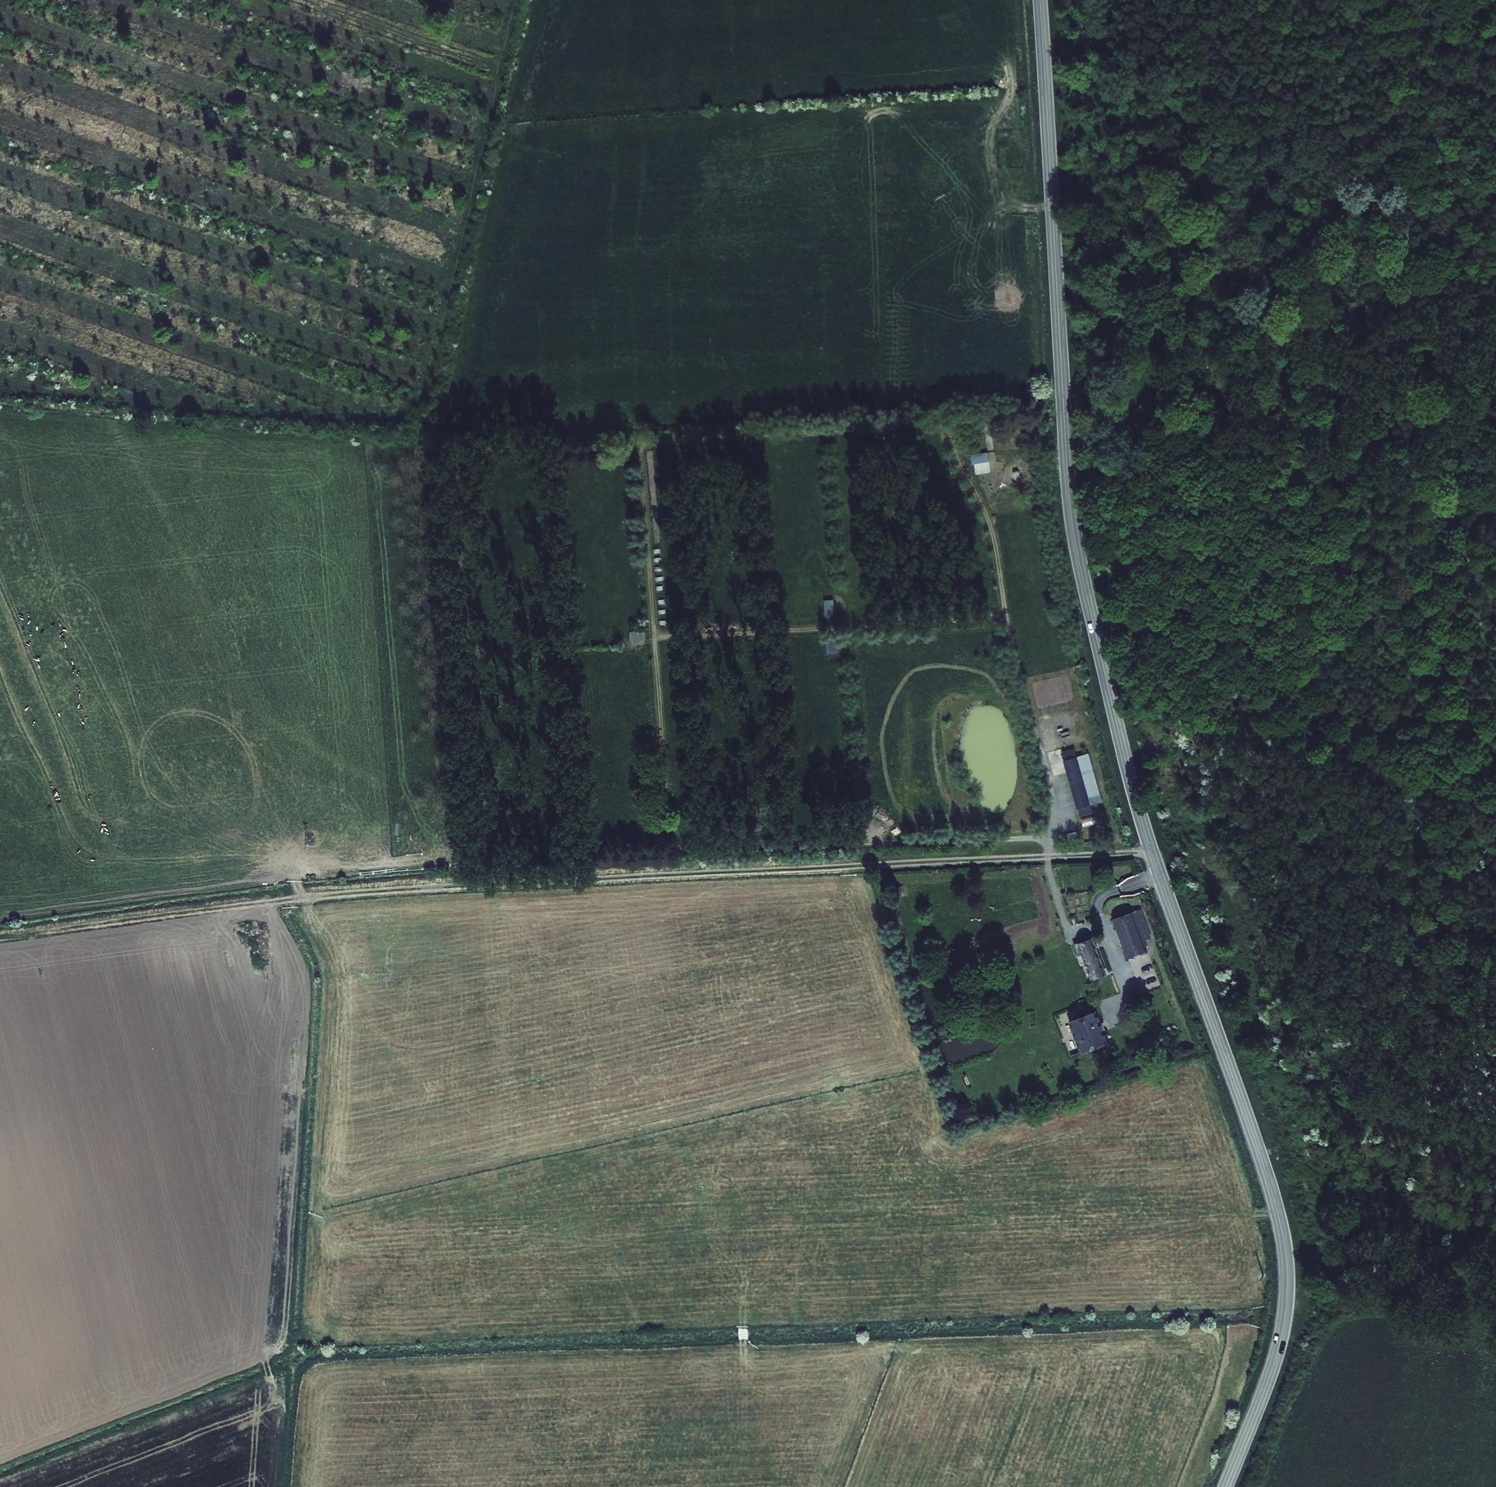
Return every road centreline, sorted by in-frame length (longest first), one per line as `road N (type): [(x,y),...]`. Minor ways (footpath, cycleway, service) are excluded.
road 1 (tertiary): [(1225,1486),(1281,1339),(1285,1249),(1254,1135),(1141,819),(1075,540),(1040,0)]
road 2 (track): [(1152,852),(259,901),(0,938)]
road 3 (track): [(985,428),(947,429),(986,516),(1007,622),(986,606)]
road 4 (track): [(1007,622),(1054,809),(1049,857)]
road 5 (track): [(1048,839),(873,842)]

